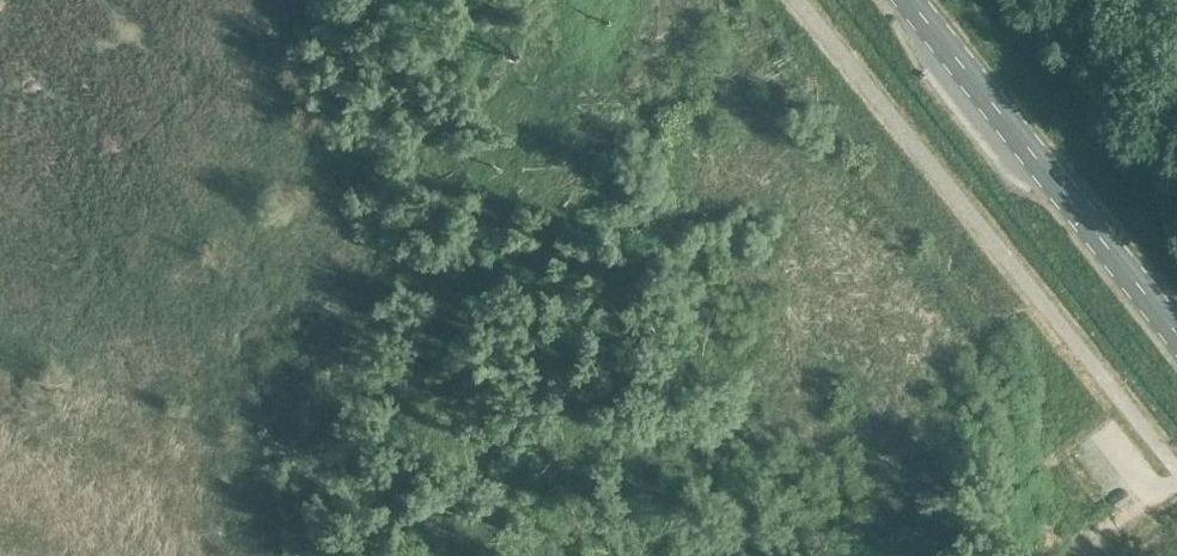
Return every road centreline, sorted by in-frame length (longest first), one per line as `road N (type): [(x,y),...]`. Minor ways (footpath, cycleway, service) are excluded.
road 1 (secondary): [(902,0),(1176,338)]

